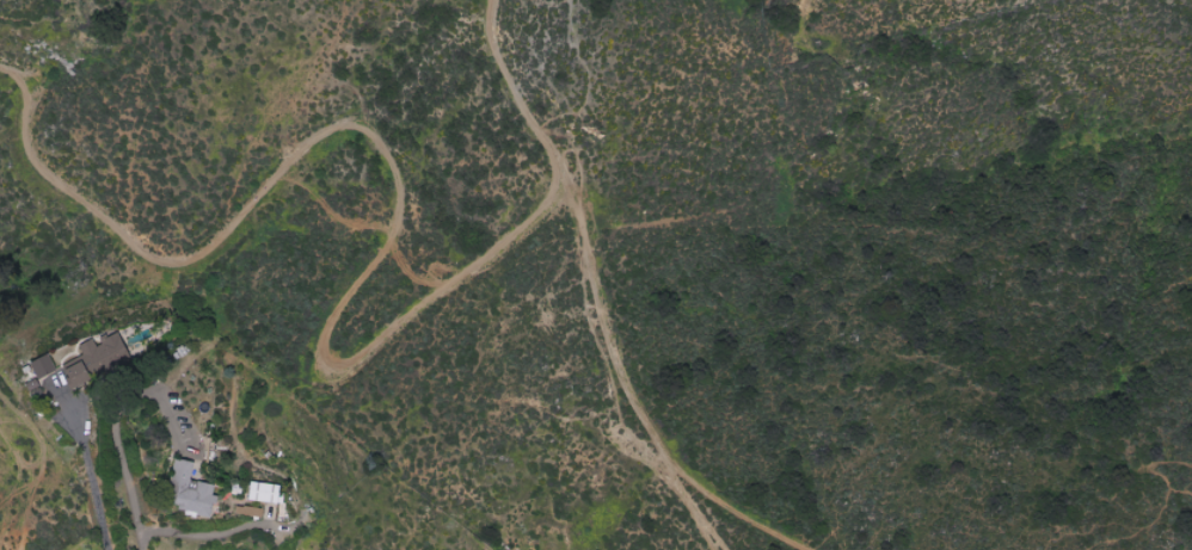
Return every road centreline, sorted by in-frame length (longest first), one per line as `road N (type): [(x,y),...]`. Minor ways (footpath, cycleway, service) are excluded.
road 1 (residential): [(0,141),(31,187),(119,249),(173,258),(213,242),(284,169),(327,165),(374,191),(381,229),(301,369),(306,394),(337,394),(506,288),(595,259)]

